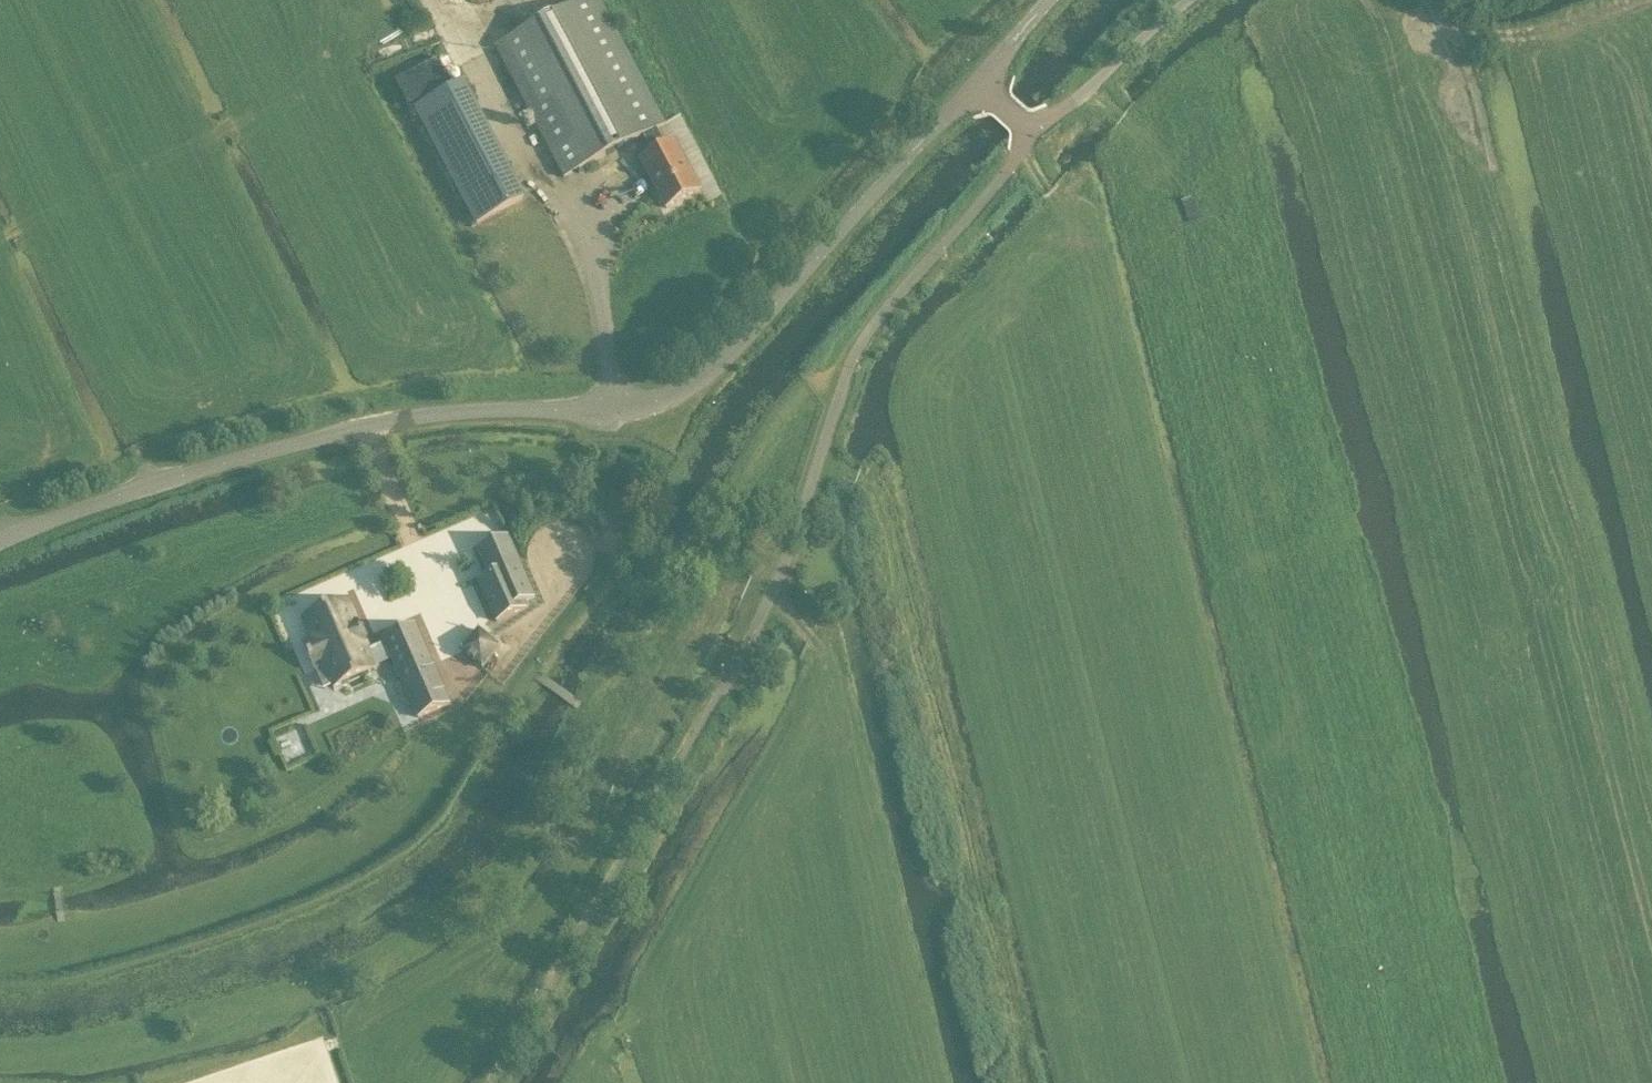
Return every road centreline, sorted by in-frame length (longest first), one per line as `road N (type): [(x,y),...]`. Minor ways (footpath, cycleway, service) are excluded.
road 1 (unclassified): [(0,543),(153,485),(366,429),(659,401),(696,383),(742,341),(979,83)]
road 2 (track): [(768,600),(807,631),(820,656),(807,698),(648,970),(632,1025),(604,1045),(576,1082)]
road 3 (track): [(461,0),(472,20),(363,60),(189,153),(0,238)]
road 4 (residential): [(1191,0),(1032,133)]
road 5 (track): [(858,0),(908,81),(963,101)]

